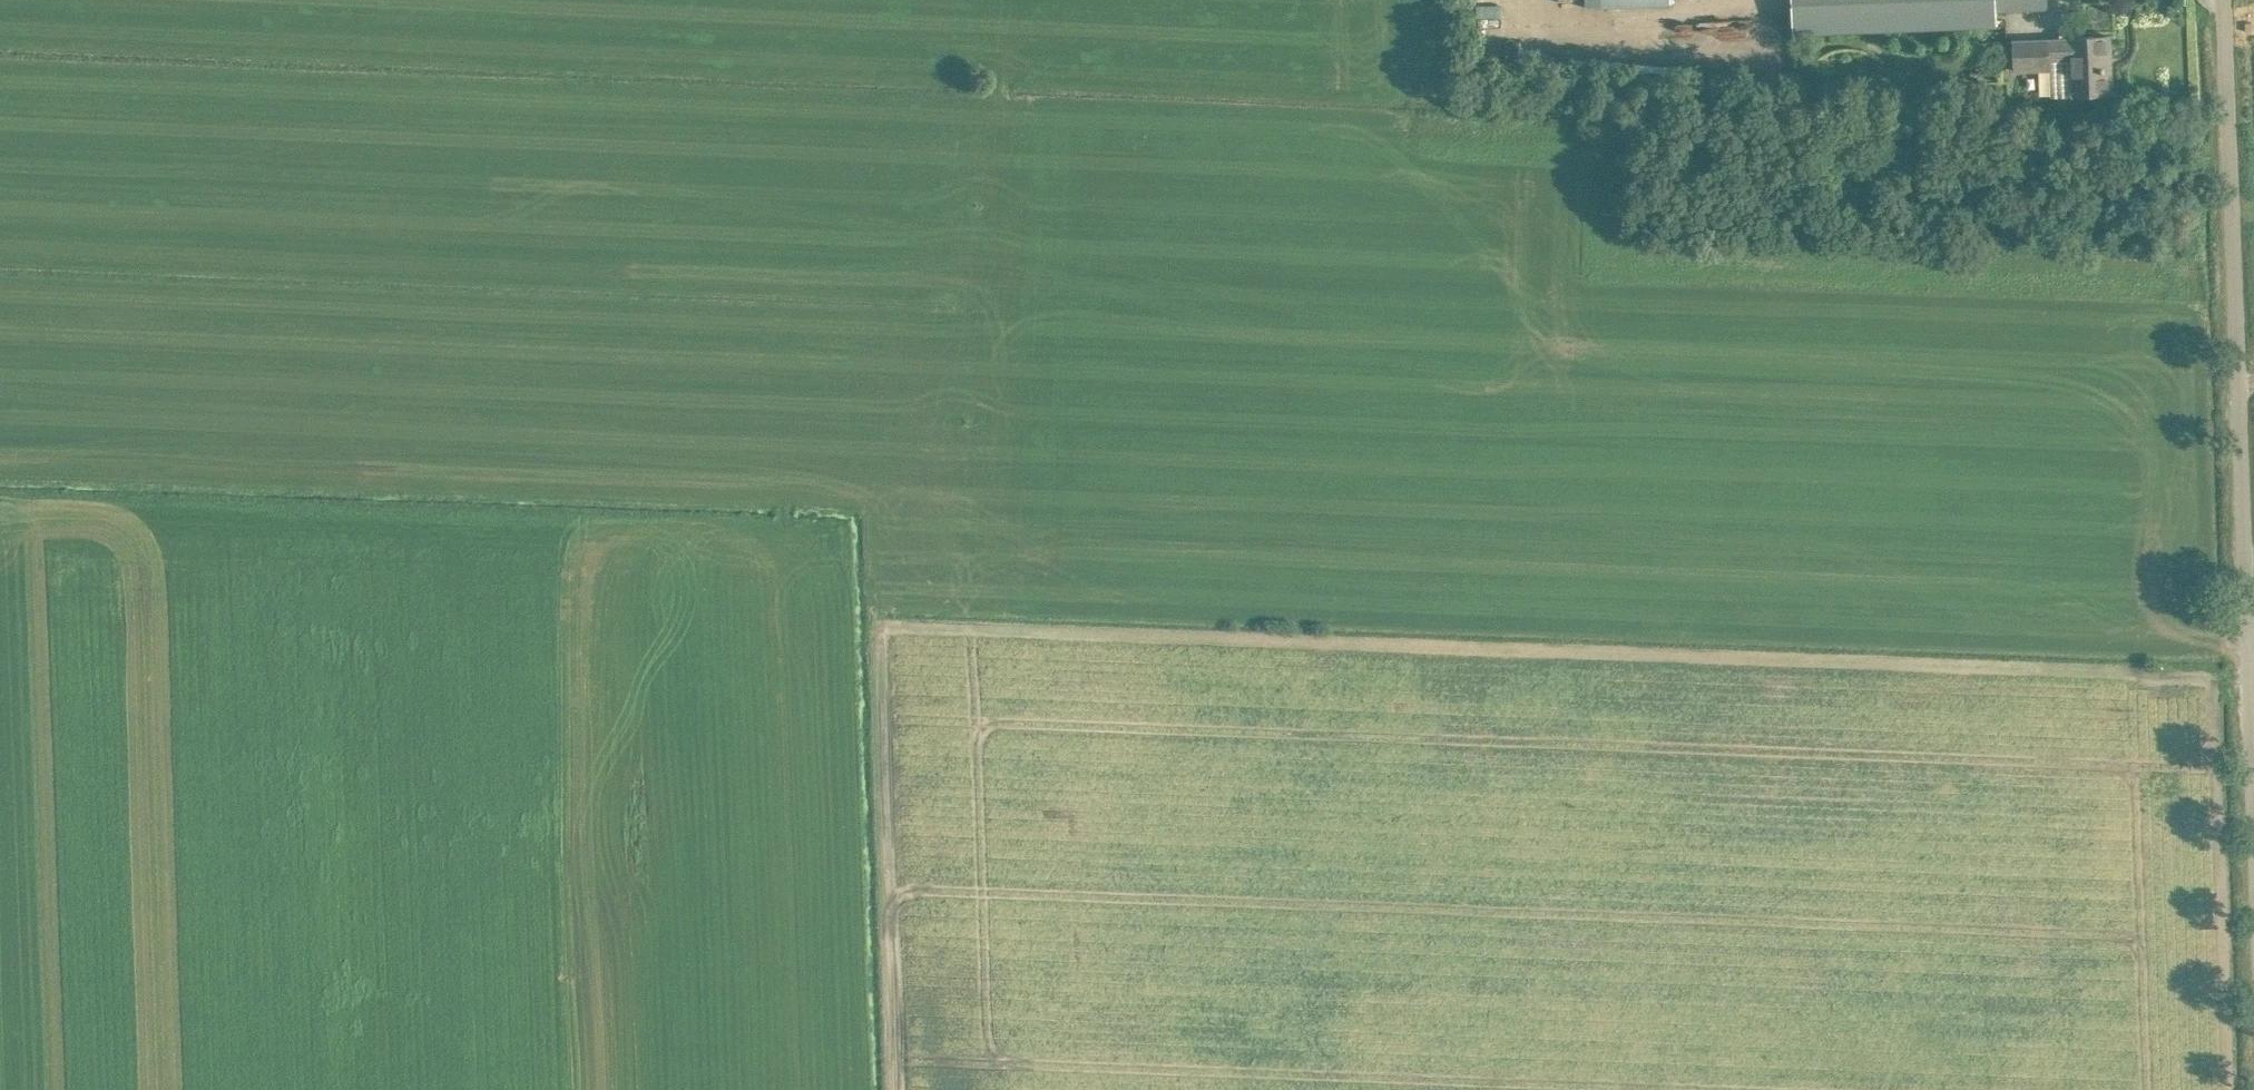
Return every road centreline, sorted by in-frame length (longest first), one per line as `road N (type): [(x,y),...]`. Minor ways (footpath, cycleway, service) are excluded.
road 1 (unclassified): [(2253,789),(2225,0)]

